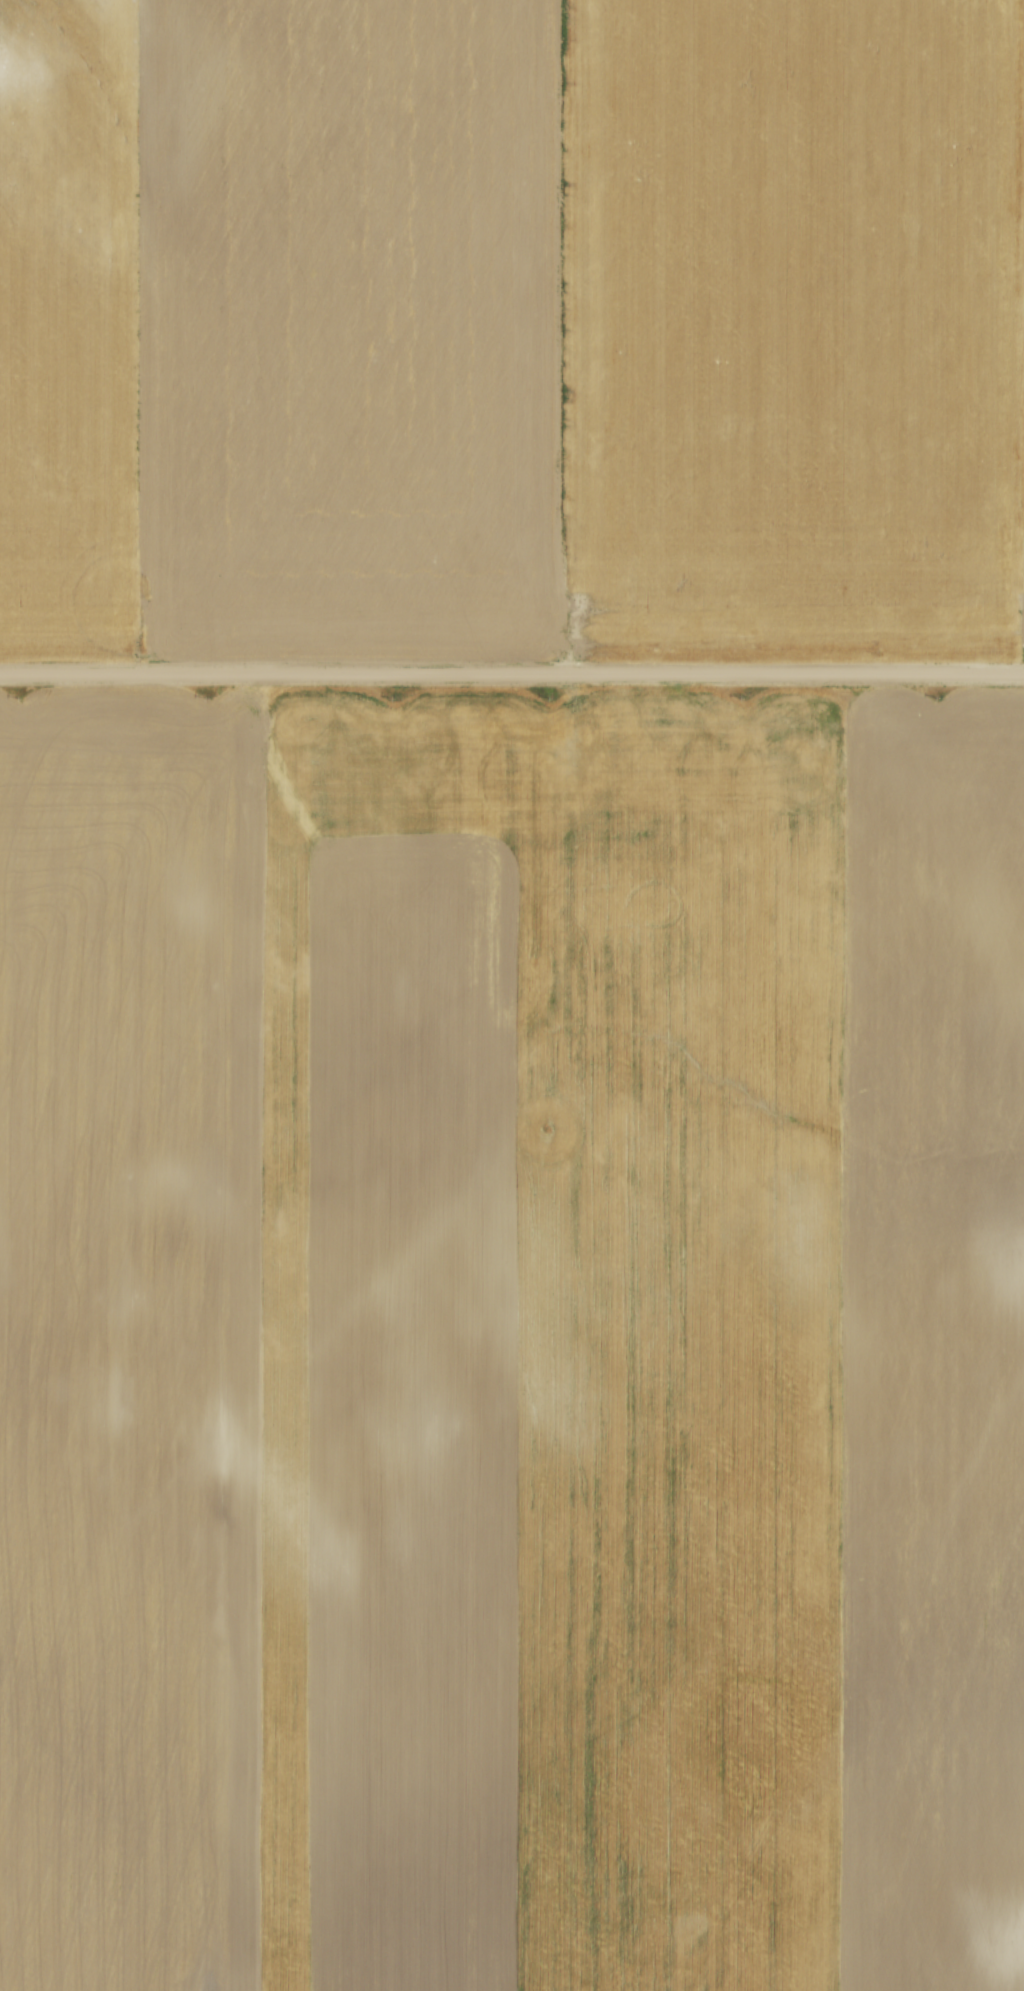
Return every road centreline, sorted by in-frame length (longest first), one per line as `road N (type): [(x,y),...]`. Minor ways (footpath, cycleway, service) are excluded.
road 1 (residential): [(1023,678),(0,680)]

